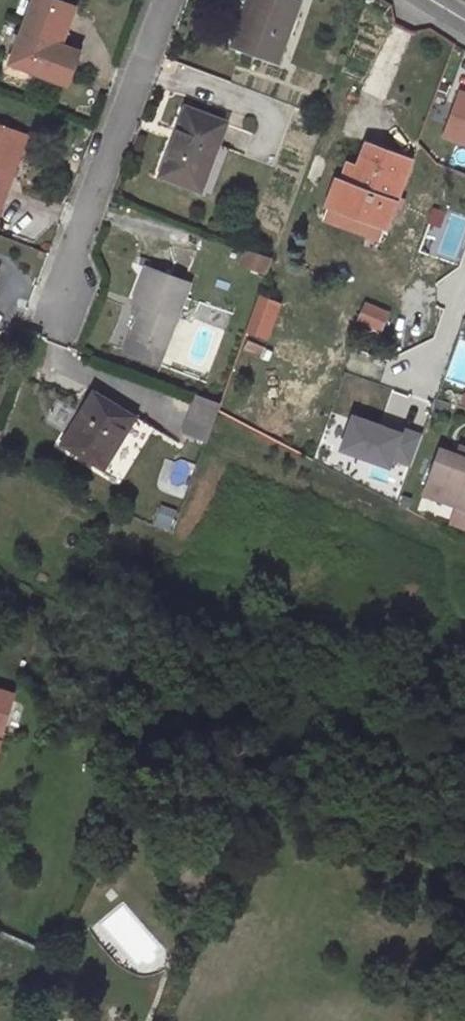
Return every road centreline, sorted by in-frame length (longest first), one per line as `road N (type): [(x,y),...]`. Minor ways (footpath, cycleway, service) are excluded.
road 1 (residential): [(46,323),(170,0)]

